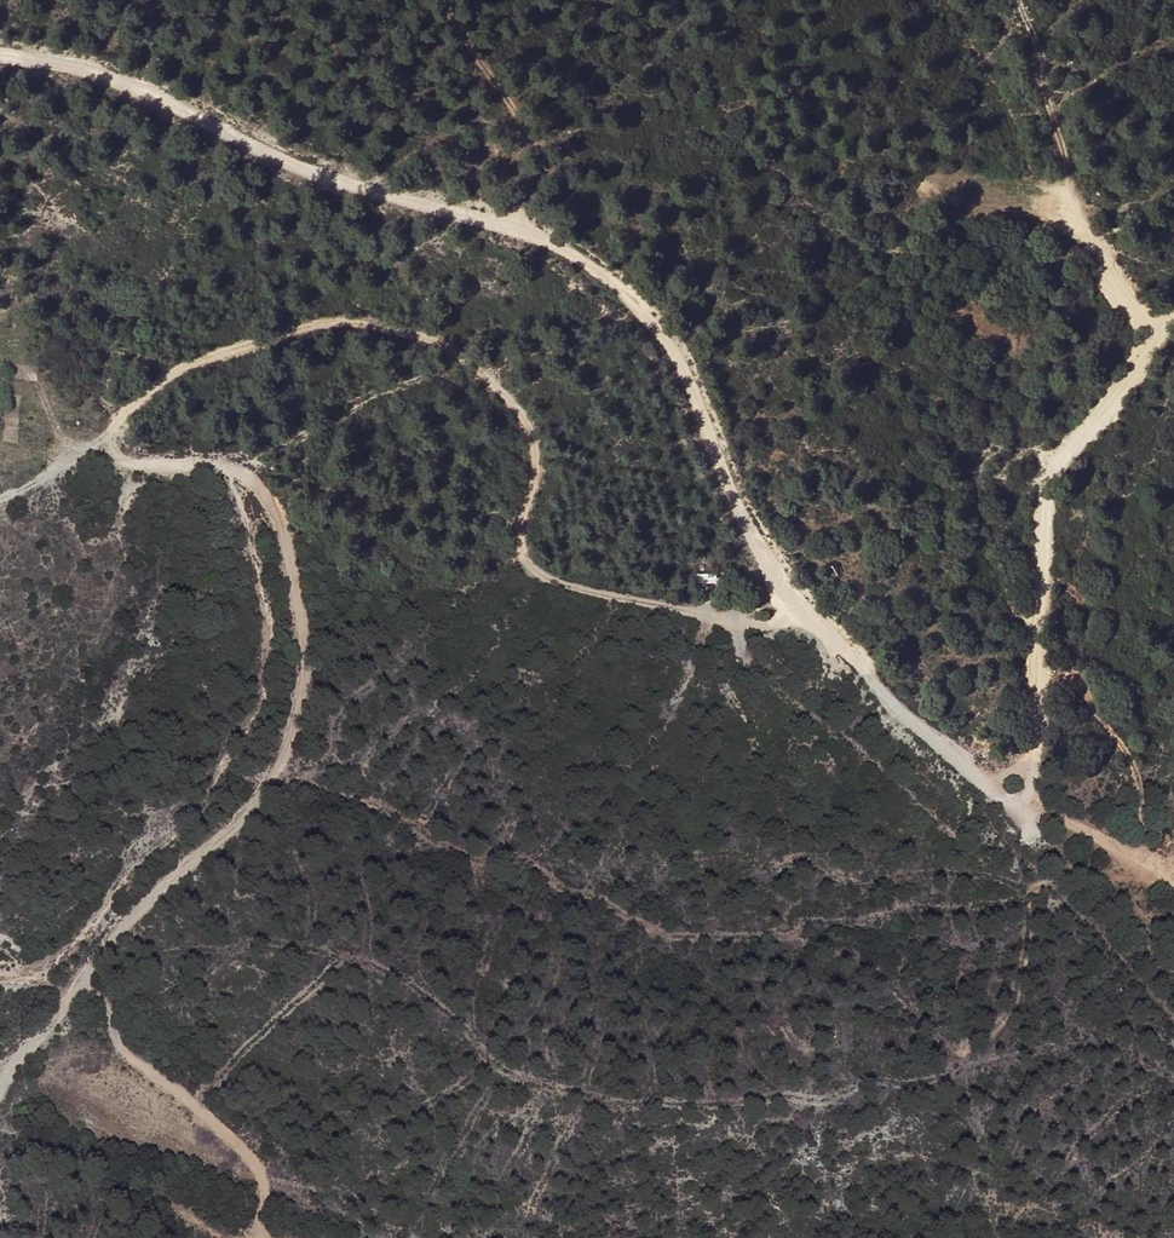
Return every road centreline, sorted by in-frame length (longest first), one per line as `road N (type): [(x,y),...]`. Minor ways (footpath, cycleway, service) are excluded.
road 1 (track): [(1173,319),(1065,465),(1048,503),(1032,763),(1015,805),(800,623),(737,508),(690,382),(622,292),(527,233),(287,158),(132,85),(0,54)]
road 2 (track): [(71,979),(243,813),(276,769),(299,714),(307,642),(289,535),(263,492),(217,463),(154,467),(121,461),(112,448),(110,430),(176,370),(338,322),(428,337),(467,357),(520,414),(535,446),(522,539),(535,571),(739,625),(800,623)]
road 3 (track): [(0,974),(58,962),(138,853),(209,799),(259,692),(270,629),(226,467)]
road 4 (track): [(10,974),(71,979),(105,1002),(116,1040),(131,1058),(259,1163),(272,1237)]
road 5 (track): [(438,0),(504,91),(520,130),(507,178),(514,230)]
road 6 (track): [(1015,805),(1154,857),(1173,877)]
road 7 (track): [(112,448),(67,456),(0,497)]

